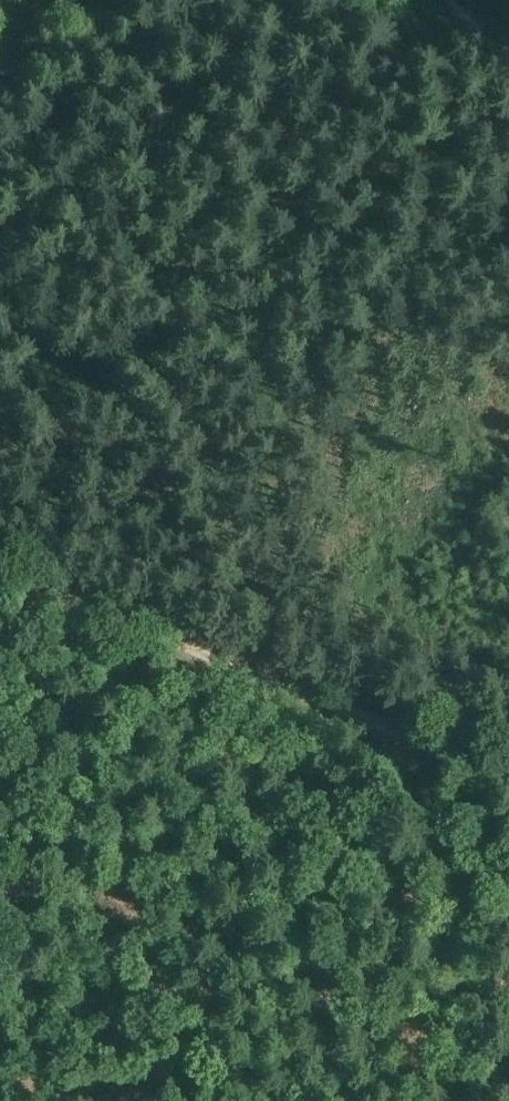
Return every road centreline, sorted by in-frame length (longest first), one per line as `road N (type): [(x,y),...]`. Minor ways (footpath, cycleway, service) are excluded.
road 1 (track): [(0,599),(508,781)]
road 2 (track): [(180,0),(32,82),(0,88)]

